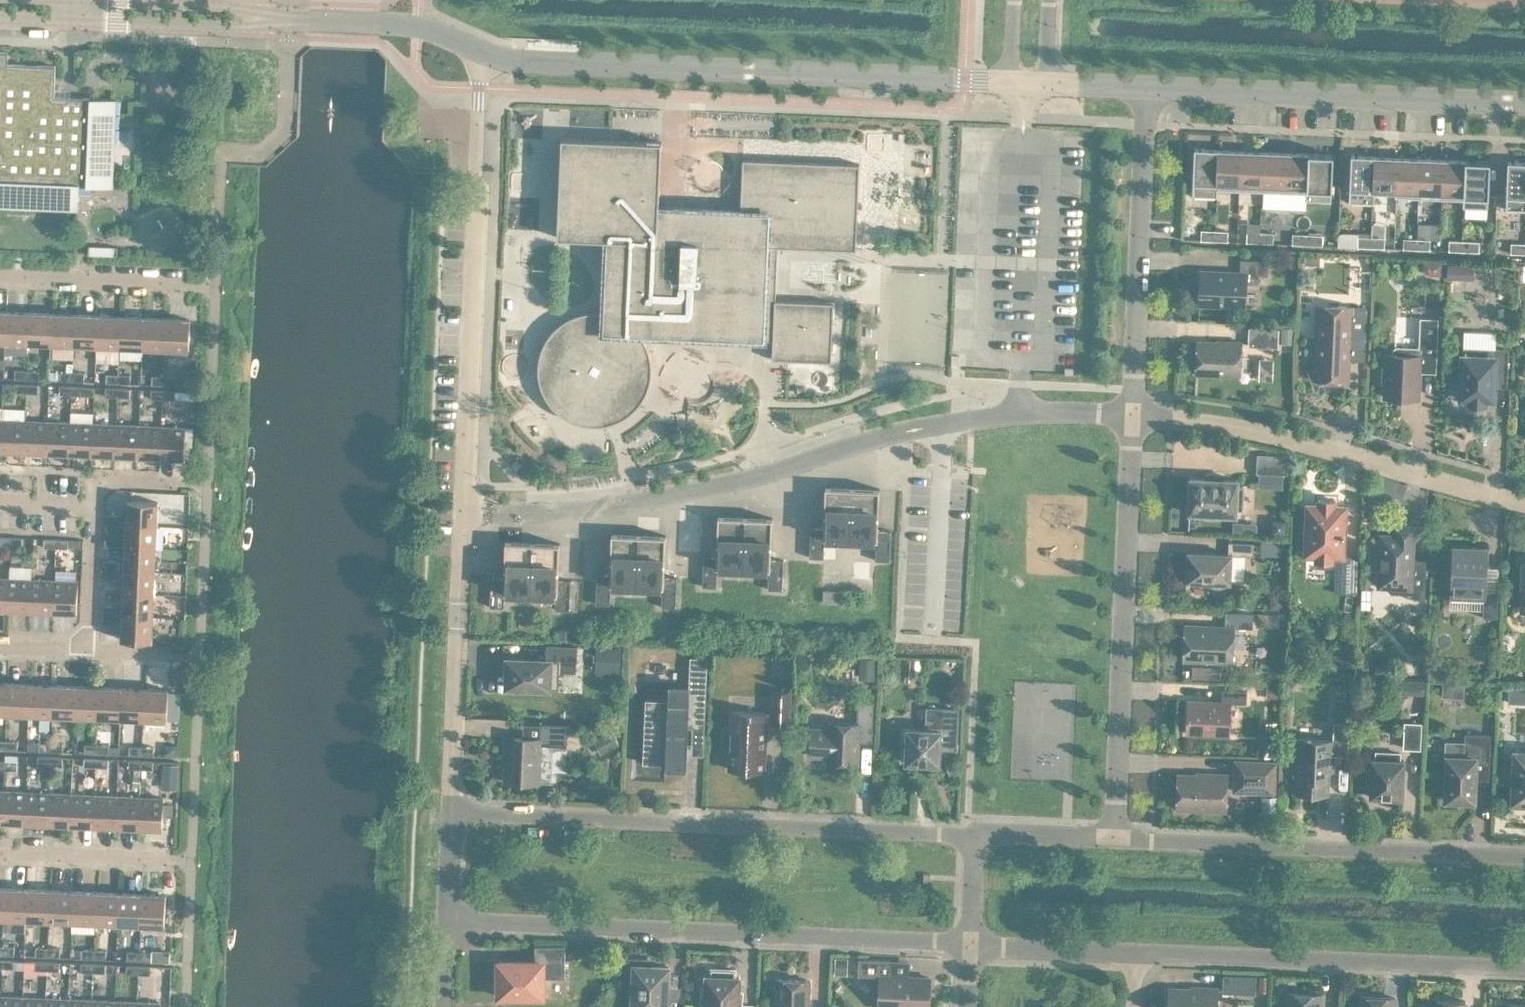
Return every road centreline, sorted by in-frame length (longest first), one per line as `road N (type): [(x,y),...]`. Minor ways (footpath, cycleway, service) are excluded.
road 1 (residential): [(481,47),(453,812)]
road 2 (unclassified): [(1009,83),(535,63),(481,47)]
road 3 (residential): [(447,919),(971,944)]
road 4 (residential): [(976,837),(453,812)]
road 5 (residential): [(1131,418),(1113,845)]
road 6 (residential): [(1524,861),(1113,845)]
road 7 (residential): [(1131,418),(1281,437),(1524,503)]
road 8 (residential): [(1142,957),(1524,968)]
road 9 (unclassified): [(1524,105),(1147,89)]
road 10 (residential): [(1147,89),(1131,418)]
road 11 (residential): [(914,429),(1030,414),(1131,418)]
road 12 (residential): [(215,287),(0,281)]
road 13 (unclassified): [(481,47),(418,28),(270,20)]
road 14 (unclassified): [(89,21),(235,27),(270,20)]
road 15 (residential): [(971,944),(1142,957)]
road 16 (residential): [(167,860),(0,853)]
road 17 (unclassified): [(270,20),(238,7),(119,0)]
road 18 (residential): [(87,655),(94,511)]
road 19 (residential): [(94,511),(95,483),(207,486)]
road 20 (residential): [(1113,845),(976,837)]

